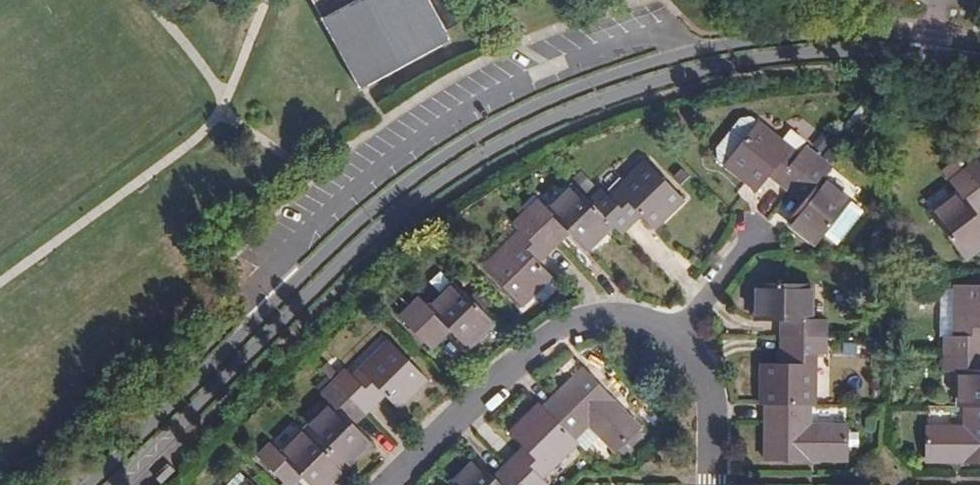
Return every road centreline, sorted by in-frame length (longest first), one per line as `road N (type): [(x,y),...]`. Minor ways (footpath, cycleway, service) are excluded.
road 1 (tertiary): [(931,45),(907,35),(749,42),(614,77),(517,117),(384,201),(89,484)]
road 2 (tertiary): [(119,484),(396,217),(521,135),(616,96),(750,61),(909,54),(931,45)]
road 3 (residential): [(712,484),(710,381),(677,333),(653,319),(599,312),(570,321),(474,399)]
road 4 (residential): [(474,399),(386,484)]

